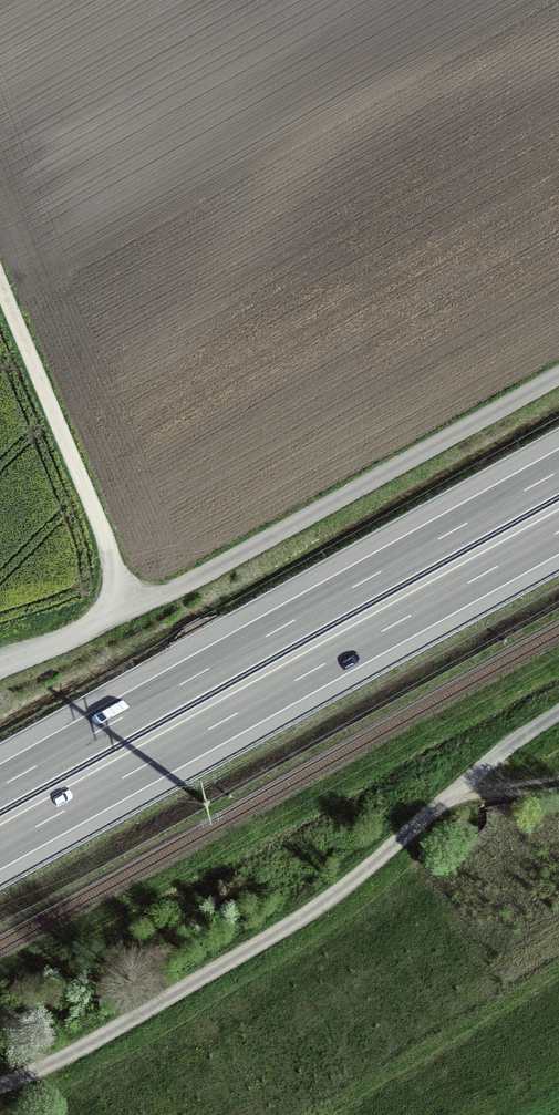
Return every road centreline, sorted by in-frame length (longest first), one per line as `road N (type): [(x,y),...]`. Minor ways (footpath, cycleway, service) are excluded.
road 1 (motorway): [(0,849),(558,532)]
road 2 (motorway): [(558,471),(0,785)]
road 3 (unclassified): [(558,368),(46,647)]
road 4 (track): [(558,712),(312,909),(87,1040)]
road 5 (track): [(119,608),(0,296)]

